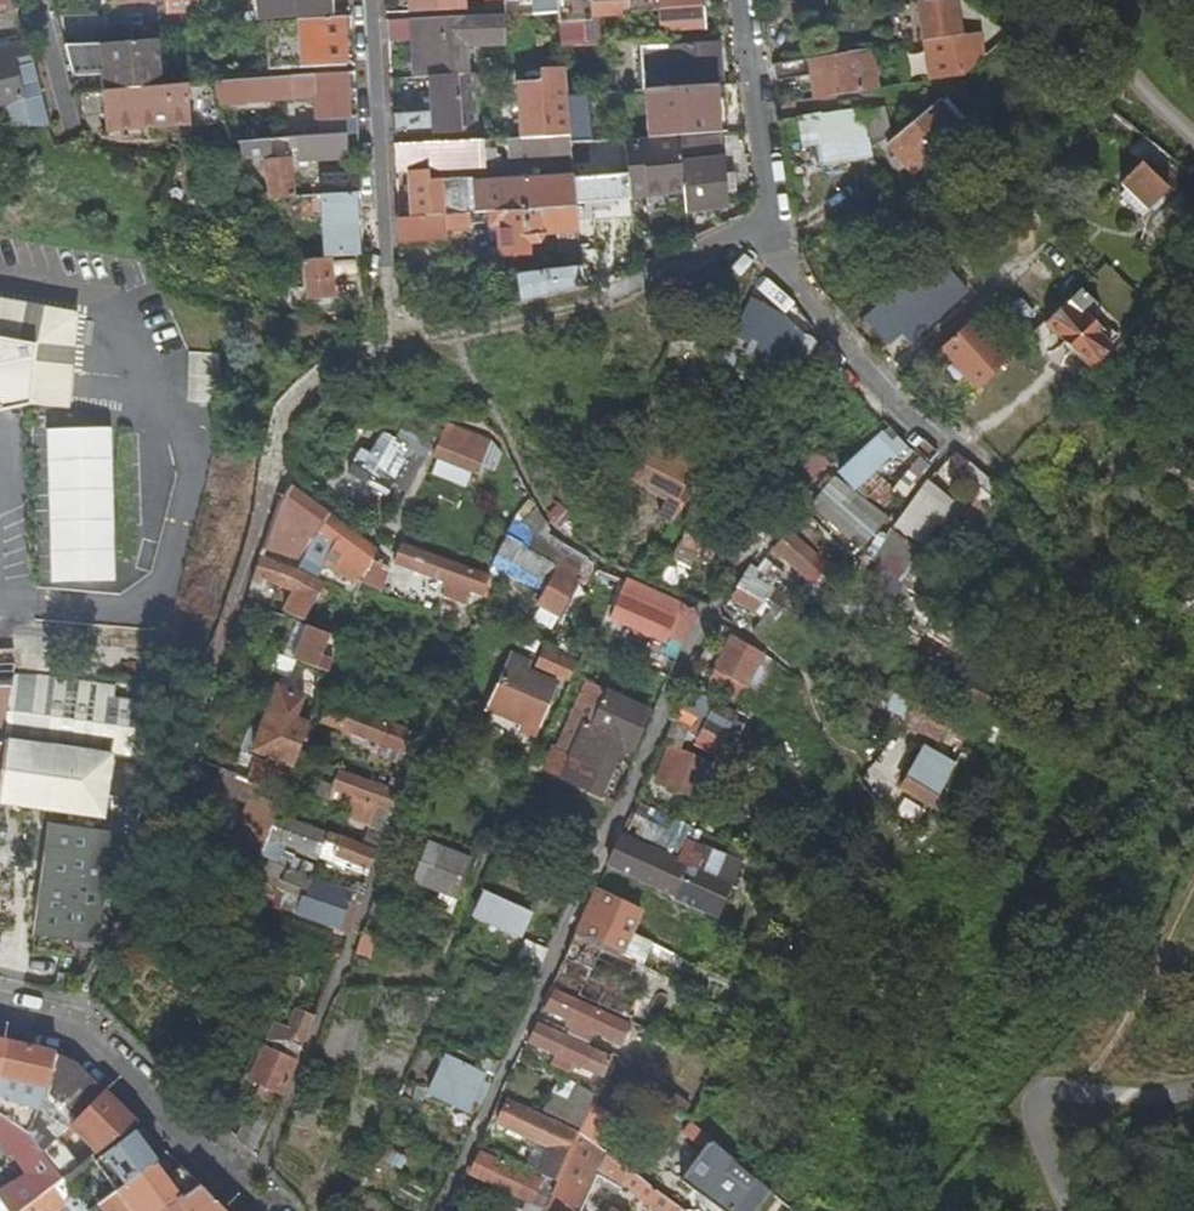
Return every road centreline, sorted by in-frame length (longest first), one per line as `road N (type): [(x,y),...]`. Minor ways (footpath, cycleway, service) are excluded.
road 1 (residential): [(742,0),(782,277),(901,409),(1107,574),(1154,655),(1193,698)]
road 2 (residential): [(264,1210),(70,1024),(0,1009)]
road 3 (residential): [(370,0),(385,268)]
road 4 (residential): [(61,121),(34,0)]

